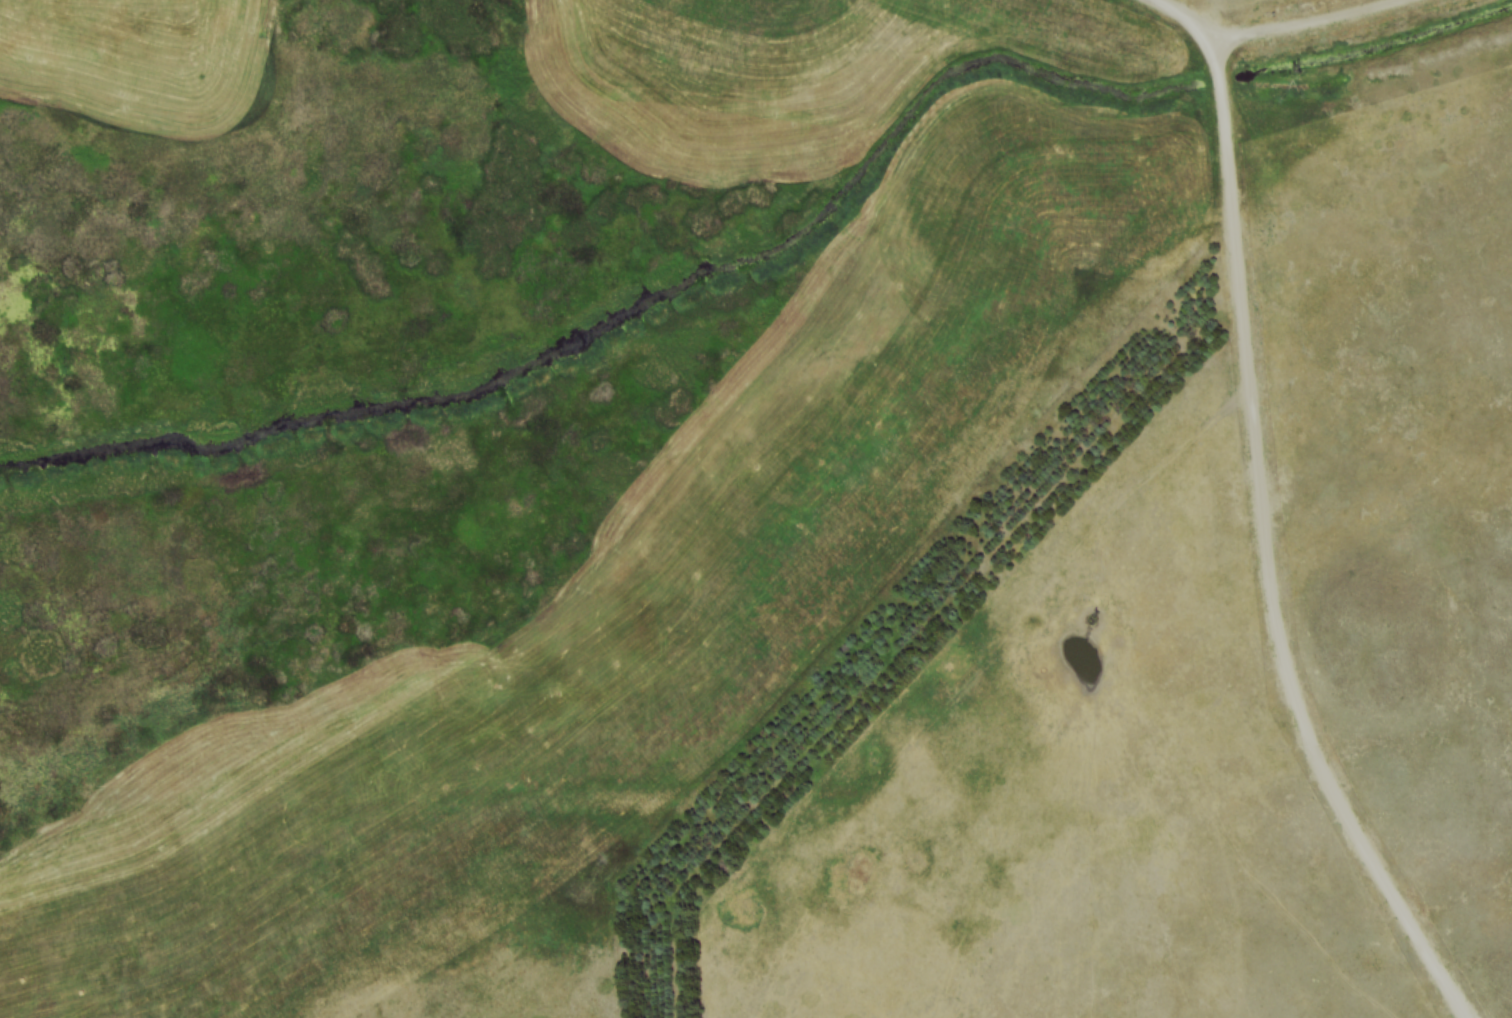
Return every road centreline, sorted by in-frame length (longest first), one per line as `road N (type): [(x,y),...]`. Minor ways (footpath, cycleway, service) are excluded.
road 1 (residential): [(1153,0),(1208,42),(1219,77),(1272,608),(1313,750),(1465,1017)]

